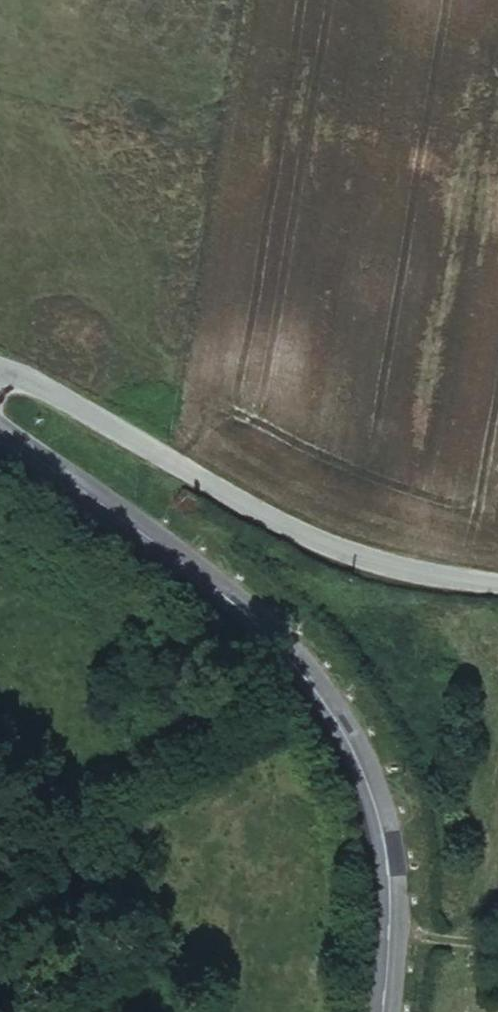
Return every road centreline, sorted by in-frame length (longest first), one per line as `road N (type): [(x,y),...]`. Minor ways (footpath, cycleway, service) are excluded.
road 1 (secondary): [(0,421),(209,568),(284,643),(351,738),(381,815),(392,900),(383,1011)]
road 2 (unclassified): [(0,375),(326,542),(497,574)]

